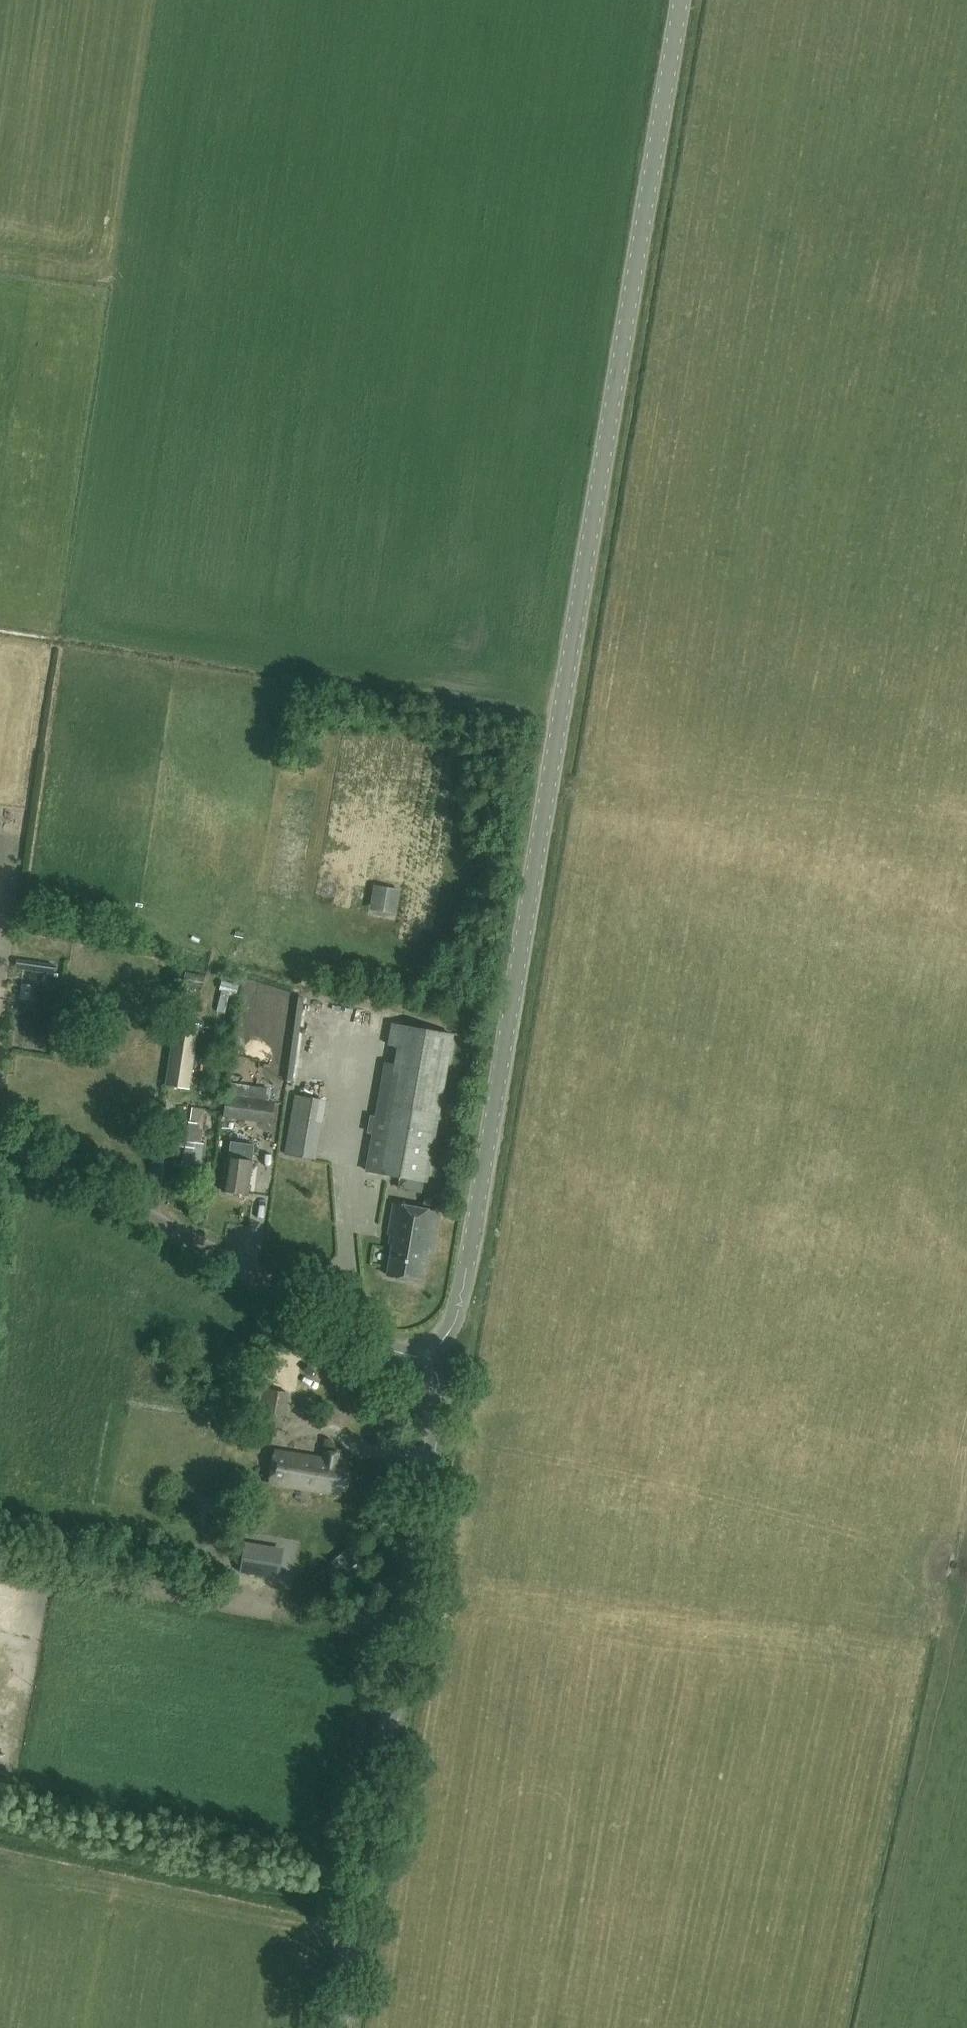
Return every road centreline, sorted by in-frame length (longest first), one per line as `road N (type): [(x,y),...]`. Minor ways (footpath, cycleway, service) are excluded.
road 1 (tertiary): [(437,1357),(459,1316),(681,0)]
road 2 (tertiary): [(339,2027),(433,1458),(437,1357)]
road 3 (unclassified): [(437,1357),(390,1351),(0,1138)]

